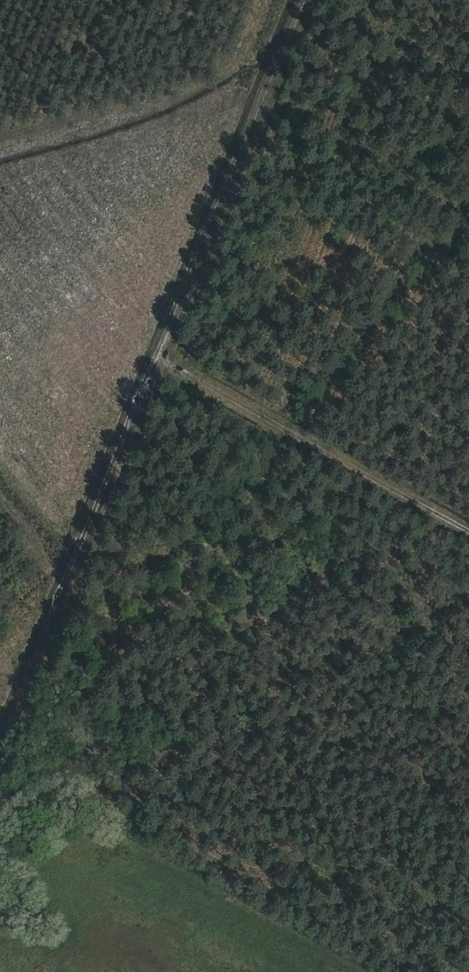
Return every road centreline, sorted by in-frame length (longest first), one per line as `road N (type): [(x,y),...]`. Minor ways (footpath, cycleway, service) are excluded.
road 1 (track): [(0,758),(112,502),(312,0)]
road 2 (track): [(468,536),(167,365)]

